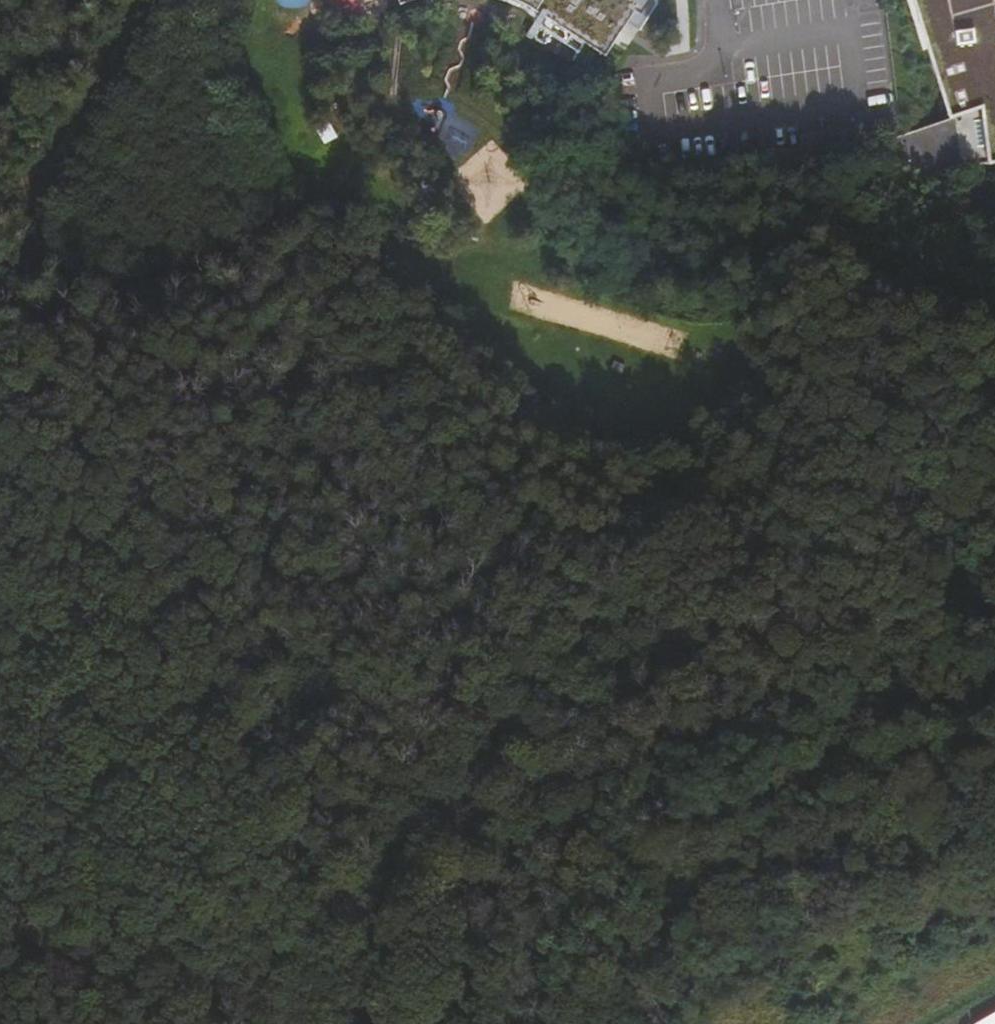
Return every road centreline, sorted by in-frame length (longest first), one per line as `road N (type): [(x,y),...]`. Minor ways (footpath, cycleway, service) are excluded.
road 1 (track): [(286,214),(324,243),(382,380),(553,578),(551,643),(441,867),(427,930),(435,994),(467,1023)]
road 2 (track): [(17,235),(162,261),(311,201),(369,193)]
road 3 (track): [(155,0),(0,263)]

